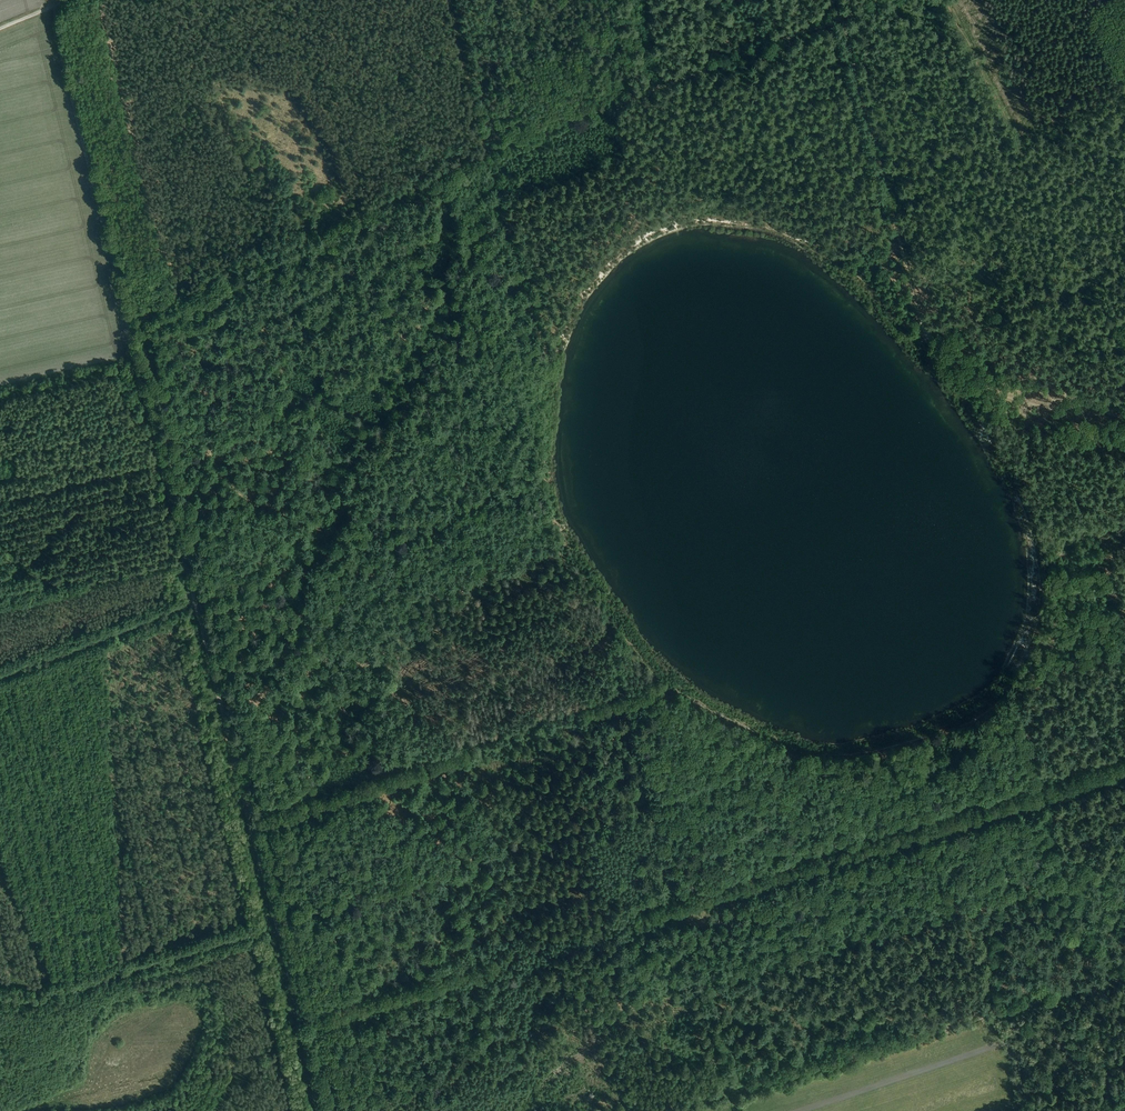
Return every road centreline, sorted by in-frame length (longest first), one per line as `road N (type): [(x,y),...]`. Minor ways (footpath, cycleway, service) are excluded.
road 1 (track): [(277,931),(48,0)]
road 2 (track): [(842,15),(927,335),(1001,393),(1124,426)]
road 3 (track): [(670,1110),(1124,976)]
road 4 (track): [(172,303),(487,154)]
road 5 (track): [(277,931),(32,1004),(0,1001)]
road 6 (track): [(661,87),(842,15)]
road 7 (track): [(487,154),(661,87)]
road 8 (track): [(321,1110),(277,931)]
road 9 (track): [(0,497),(159,460)]
road 10 (track): [(487,154),(449,0)]
road 11 (track): [(1112,1110),(1093,985)]

